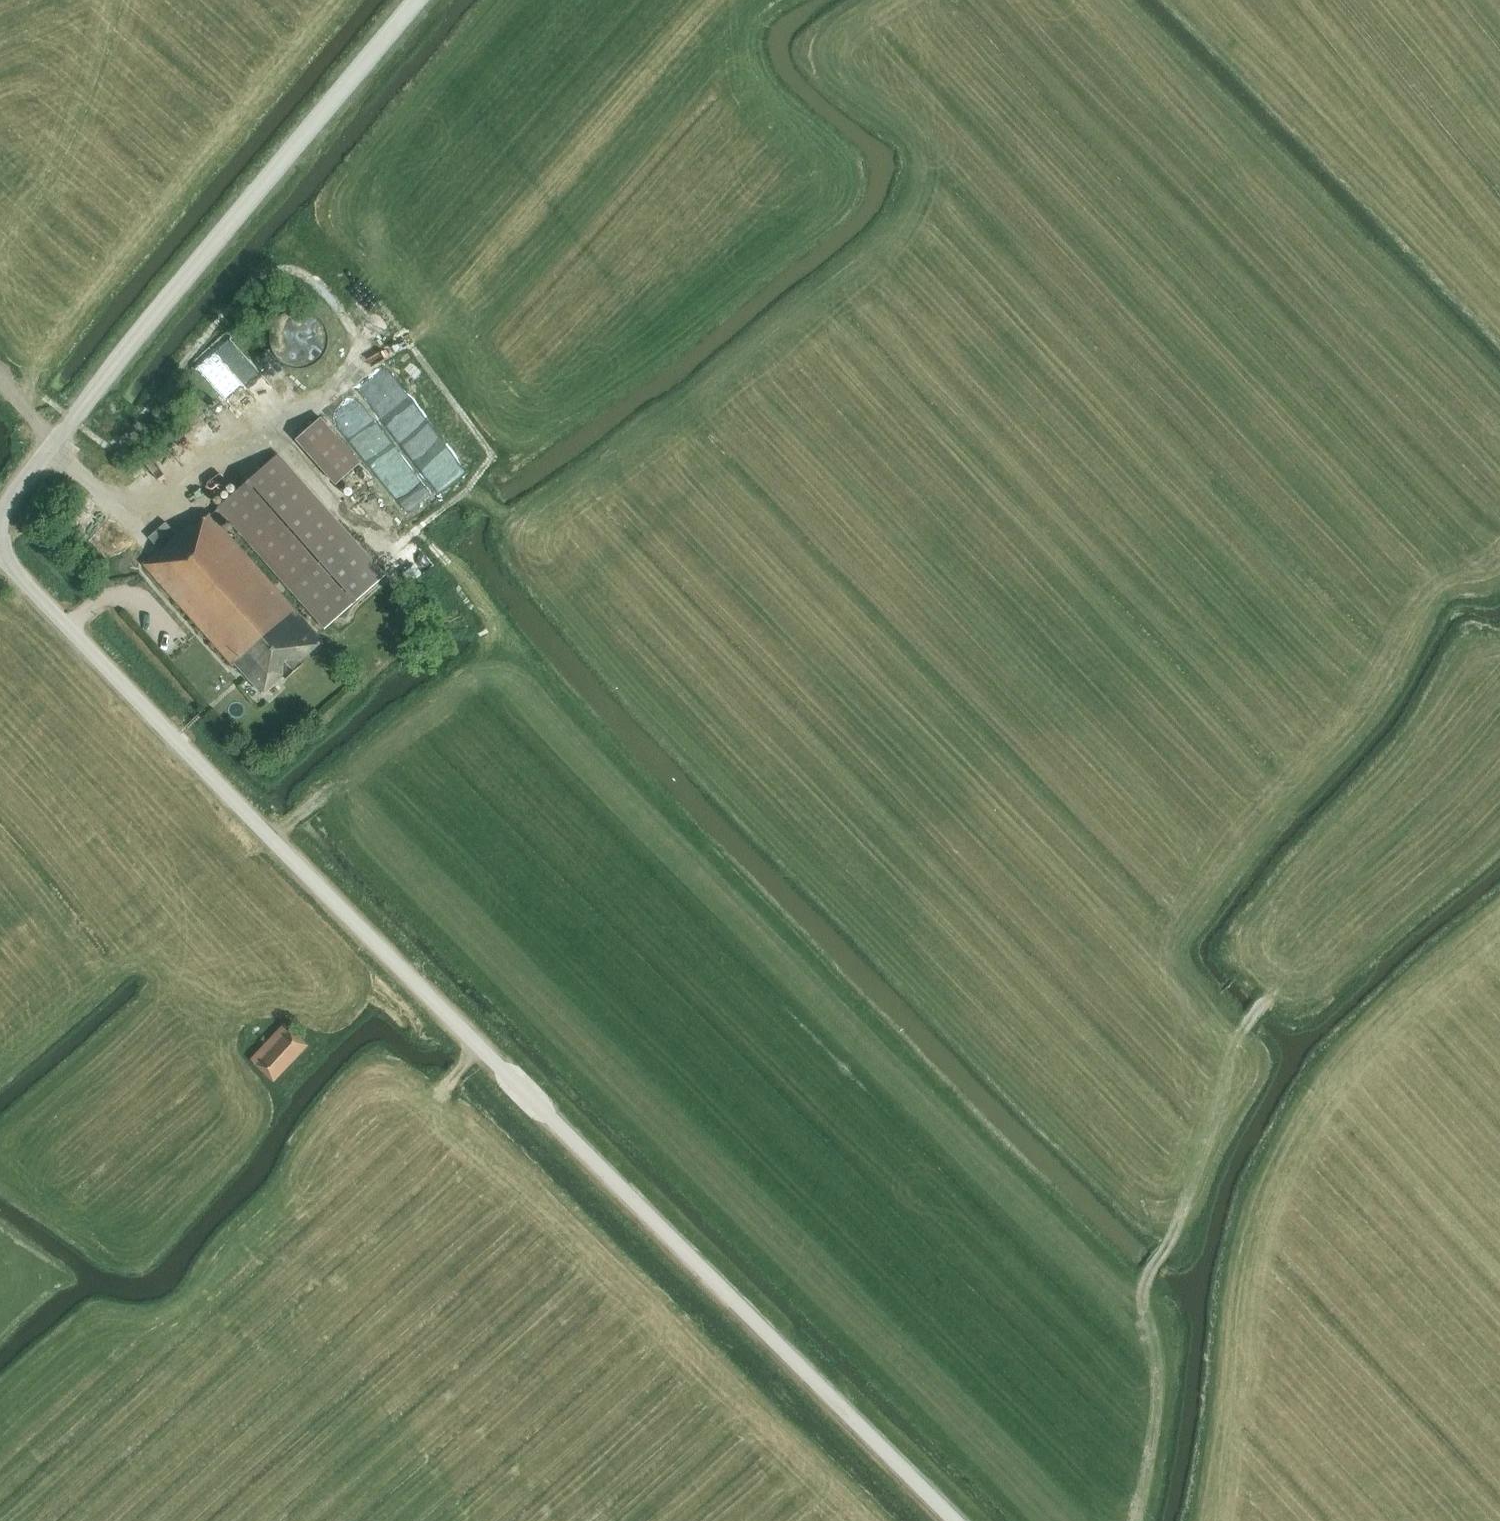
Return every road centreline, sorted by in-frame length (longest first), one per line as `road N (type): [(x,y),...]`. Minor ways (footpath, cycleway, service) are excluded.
road 1 (unclassified): [(955,1520),(273,840),(22,580),(0,545)]
road 2 (unclassified): [(0,530),(17,490),(124,353),(417,0)]

